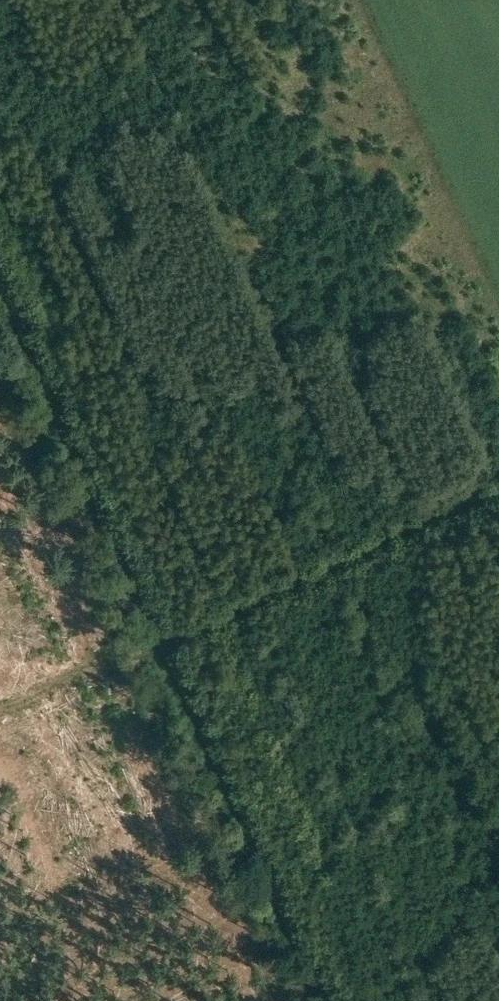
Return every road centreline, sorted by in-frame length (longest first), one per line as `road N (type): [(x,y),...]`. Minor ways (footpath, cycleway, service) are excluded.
road 1 (track): [(0,282),(323,1000)]

